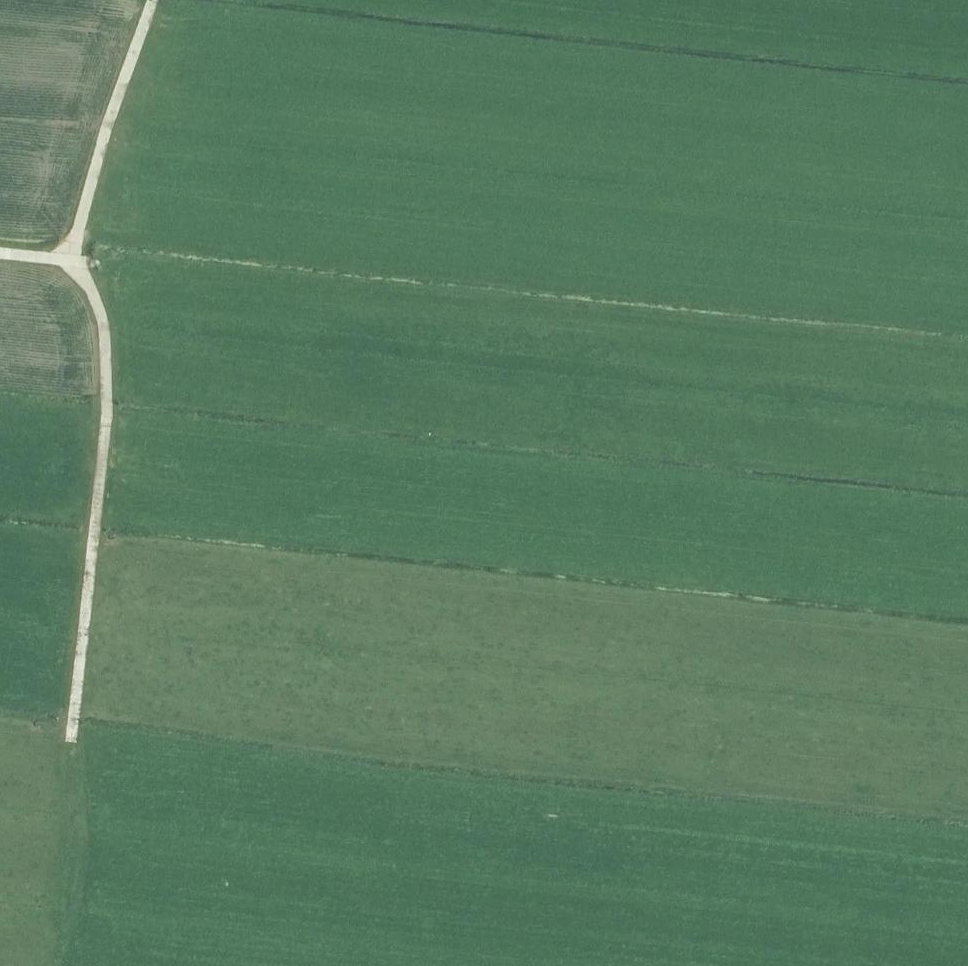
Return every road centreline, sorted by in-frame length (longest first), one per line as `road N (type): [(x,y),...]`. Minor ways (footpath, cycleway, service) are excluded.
road 1 (track): [(77,737),(110,411),(102,325),(75,264),(111,114),(155,0)]

